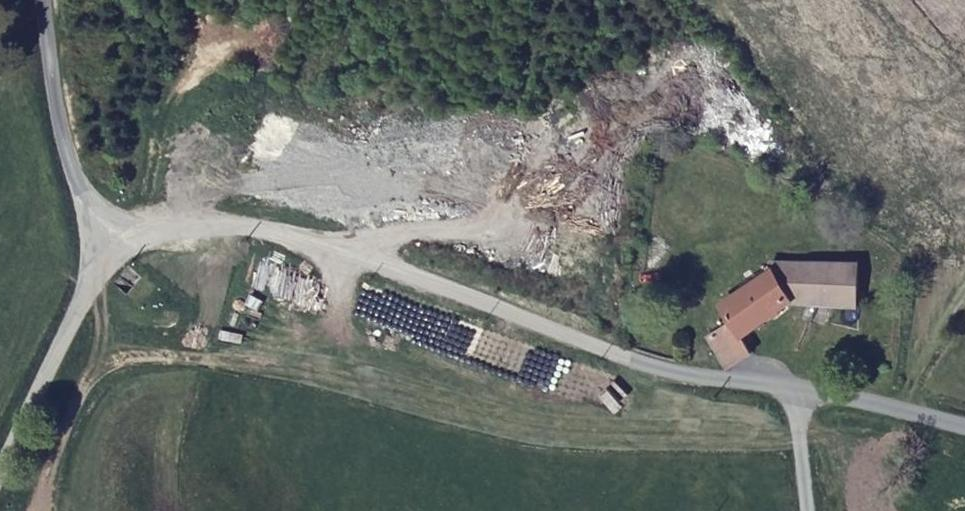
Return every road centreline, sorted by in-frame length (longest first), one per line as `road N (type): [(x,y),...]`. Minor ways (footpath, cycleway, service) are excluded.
road 1 (unclassified): [(111,247),(152,230),(268,228),(660,363),(801,390)]
road 2 (unclassified): [(111,247),(80,190),(53,0)]
road 3 (unclassified): [(111,247),(85,284),(0,470)]
road 4 (unclassified): [(801,390),(964,434)]
road 5 (residential): [(814,510),(801,390)]

